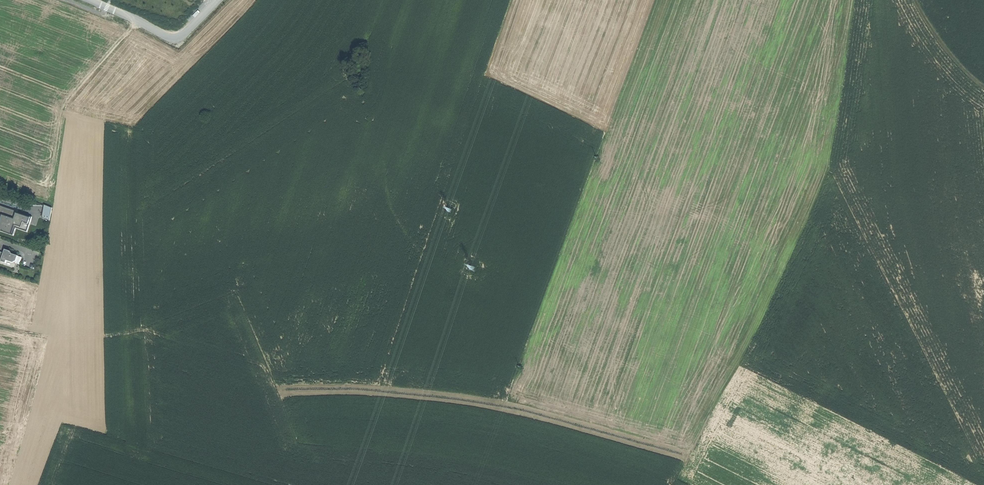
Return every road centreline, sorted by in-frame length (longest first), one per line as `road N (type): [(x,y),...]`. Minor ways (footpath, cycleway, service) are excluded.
road 1 (residential): [(90,0),(172,37),(217,0)]

